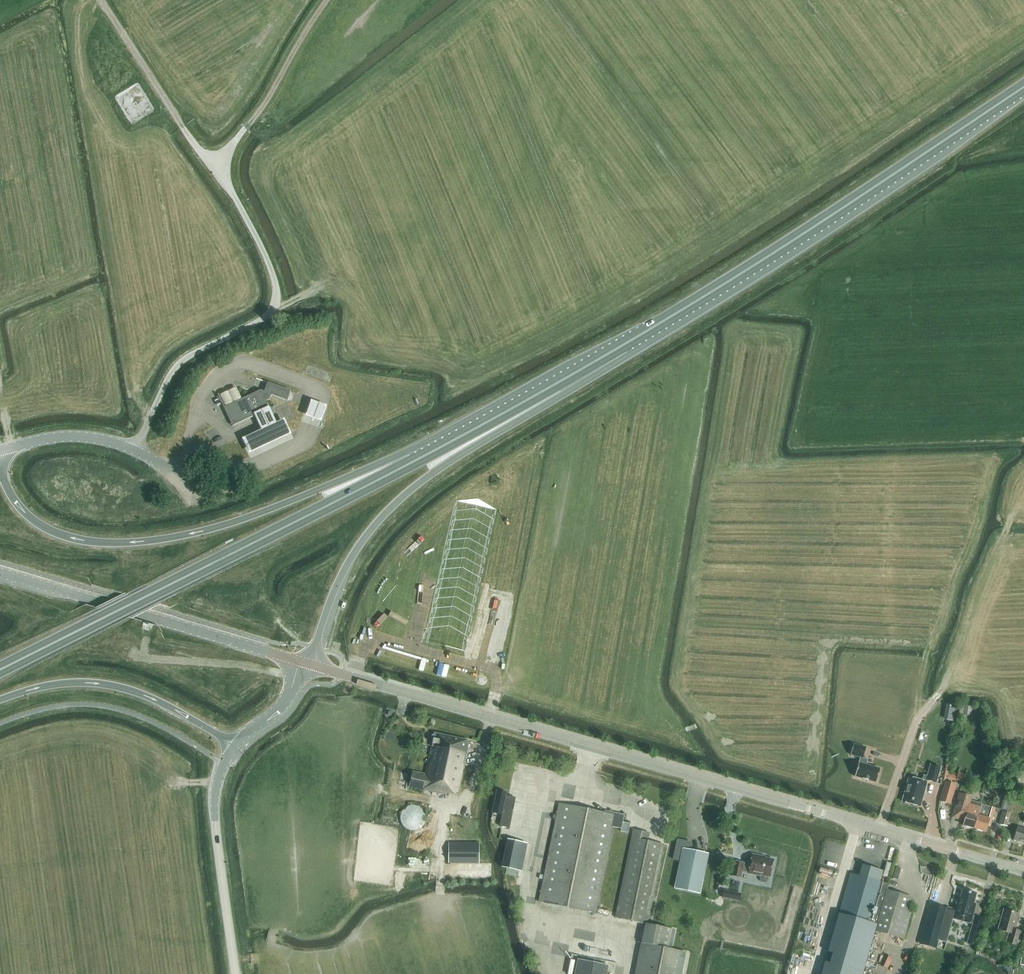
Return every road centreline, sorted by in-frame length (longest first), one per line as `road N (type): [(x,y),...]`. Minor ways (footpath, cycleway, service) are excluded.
road 1 (tertiary): [(1023,871),(310,665)]
road 2 (trunk): [(442,447),(0,671)]
road 3 (trunk): [(442,447),(407,452),(227,525),(114,543),(59,535),(34,521),(13,500),(0,466)]
road 4 (trunk): [(310,665),(338,582),(388,511),(440,469),(628,356),(647,331)]
road 5 (trunk): [(647,331),(1023,87)]
road 6 (tertiary): [(300,661),(0,573)]
road 7 (trunk): [(0,700),(61,684),(103,684),(161,703),(234,746)]
road 8 (trunk): [(442,447),(647,331)]
road 9 (unclassified): [(236,973),(215,805),(234,746)]
road 10 (track): [(936,698),(1014,515)]
road 11 (track): [(183,127),(100,0)]

